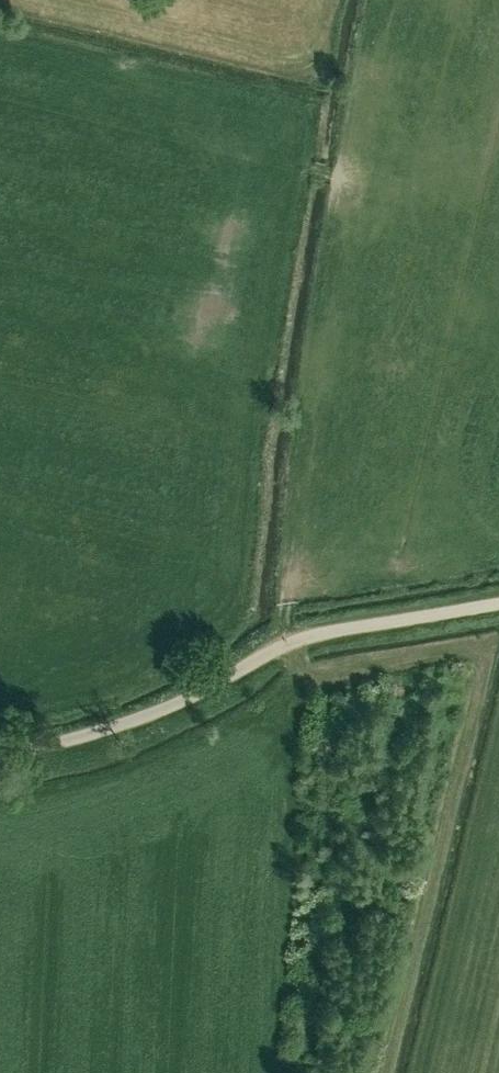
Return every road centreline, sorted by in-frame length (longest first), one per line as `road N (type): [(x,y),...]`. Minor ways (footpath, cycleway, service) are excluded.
road 1 (unclassified): [(0,757),(163,711),(303,638),(498,603)]

